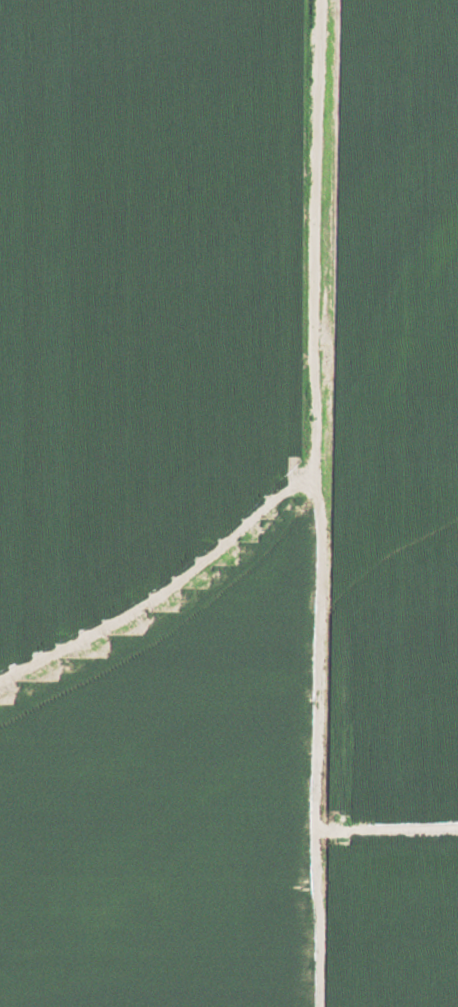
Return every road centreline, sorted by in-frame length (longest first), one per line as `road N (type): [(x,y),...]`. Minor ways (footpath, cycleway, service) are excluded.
road 1 (residential): [(0,626),(131,528),(229,439),(277,380),(306,324),(310,0)]
road 2 (track): [(306,324),(313,751),(305,1006)]
road 3 (residential): [(0,71),(309,69)]

